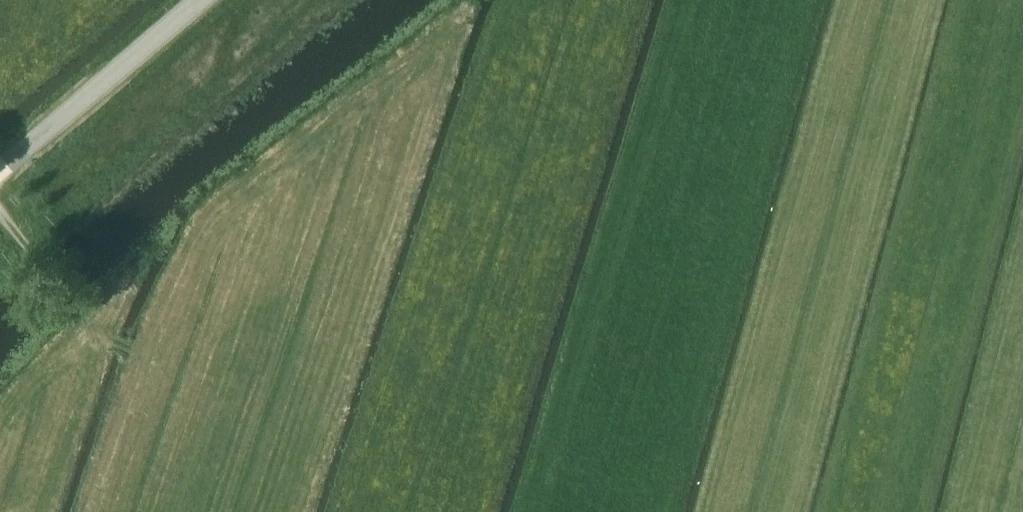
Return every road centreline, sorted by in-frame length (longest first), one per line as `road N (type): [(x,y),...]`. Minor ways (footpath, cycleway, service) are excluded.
road 1 (unclassified): [(0,172),(205,0)]

